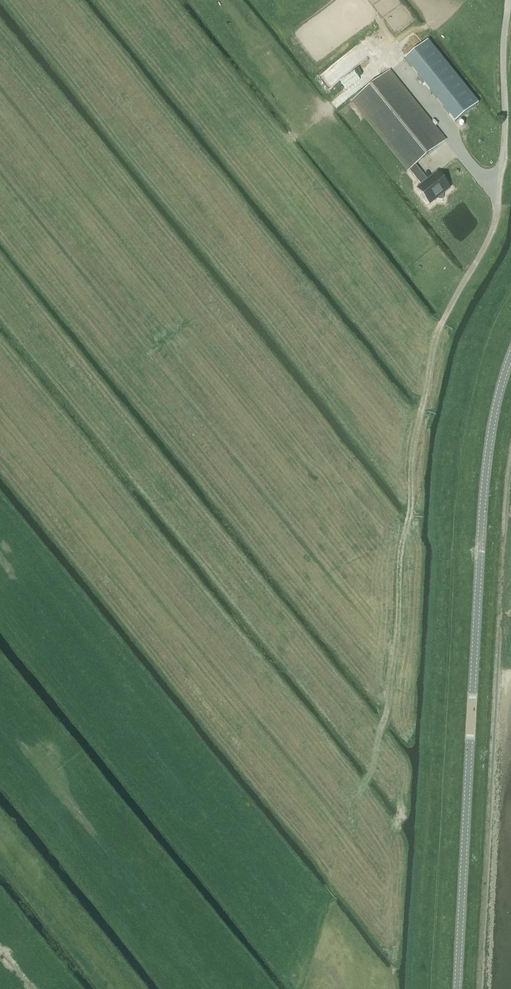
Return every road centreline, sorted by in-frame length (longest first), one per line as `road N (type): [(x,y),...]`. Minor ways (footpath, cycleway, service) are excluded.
road 1 (tertiary): [(457,988),(484,488),(510,355)]
road 2 (track): [(500,179),(489,239),(435,337),(411,454),(392,681),(362,788)]
road 3 (track): [(468,988),(510,389)]

